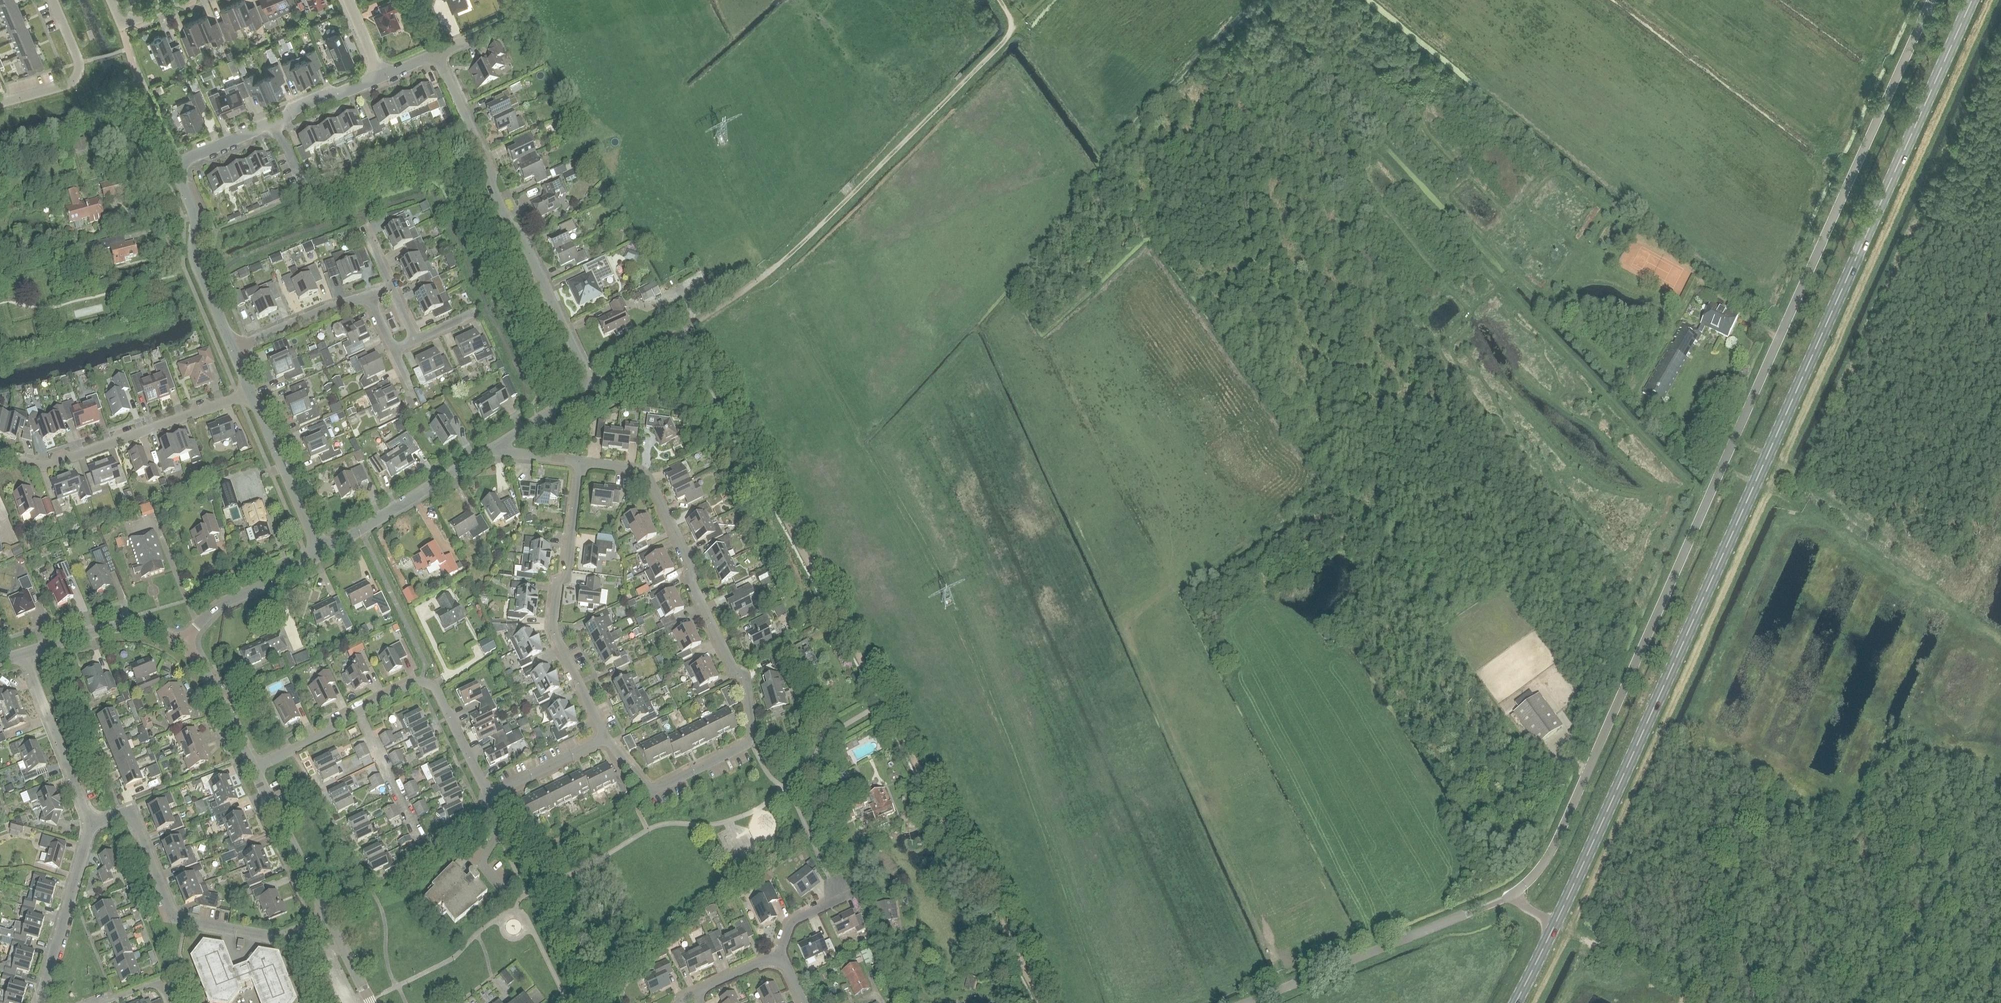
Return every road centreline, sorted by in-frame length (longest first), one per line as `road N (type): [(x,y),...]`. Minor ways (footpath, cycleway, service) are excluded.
road 1 (unclassified): [(1555,924),(1510,897),(1541,868),(1559,836),(1931,0)]
road 2 (secondary): [(1555,924),(1973,0)]
road 3 (track): [(1041,1002),(691,328)]
road 4 (residential): [(581,463),(625,466),(649,482),(744,683),(754,729),(750,742),(657,791),(604,740)]
road 5 (residential): [(593,387),(491,186),(436,53)]
road 6 (residential): [(328,918),(274,936),(177,918),(133,818),(87,821)]
road 7 (residential): [(234,350),(195,260),(195,221),(182,174),(189,162),(274,125)]
road 8 (residential): [(604,740),(554,626),(581,463)]
road 9 (residential): [(0,455),(44,467),(251,392)]
road 10 (residential): [(358,714),(413,684),(433,687),(491,794)]
road 11 (residential): [(322,554),(495,449)]
road 12 (residential): [(40,1002),(87,821)]
road 13 (residential): [(87,821),(26,653)]
road 14 (residential): [(322,554),(251,392)]
road 15 (residential): [(178,646),(218,605),(322,554)]
road 16 (tertiary): [(328,918),(253,769)]
road 17 (residential): [(0,105),(77,77),(52,0)]
road 18 (tertiary): [(26,653),(129,629),(178,646)]
road 19 (tertiary): [(253,769),(214,687),(178,646)]
road 20 (residential): [(234,350),(369,297)]
road 21 (residential): [(419,837),(358,714)]
road 22 (residential): [(491,794),(604,740)]

